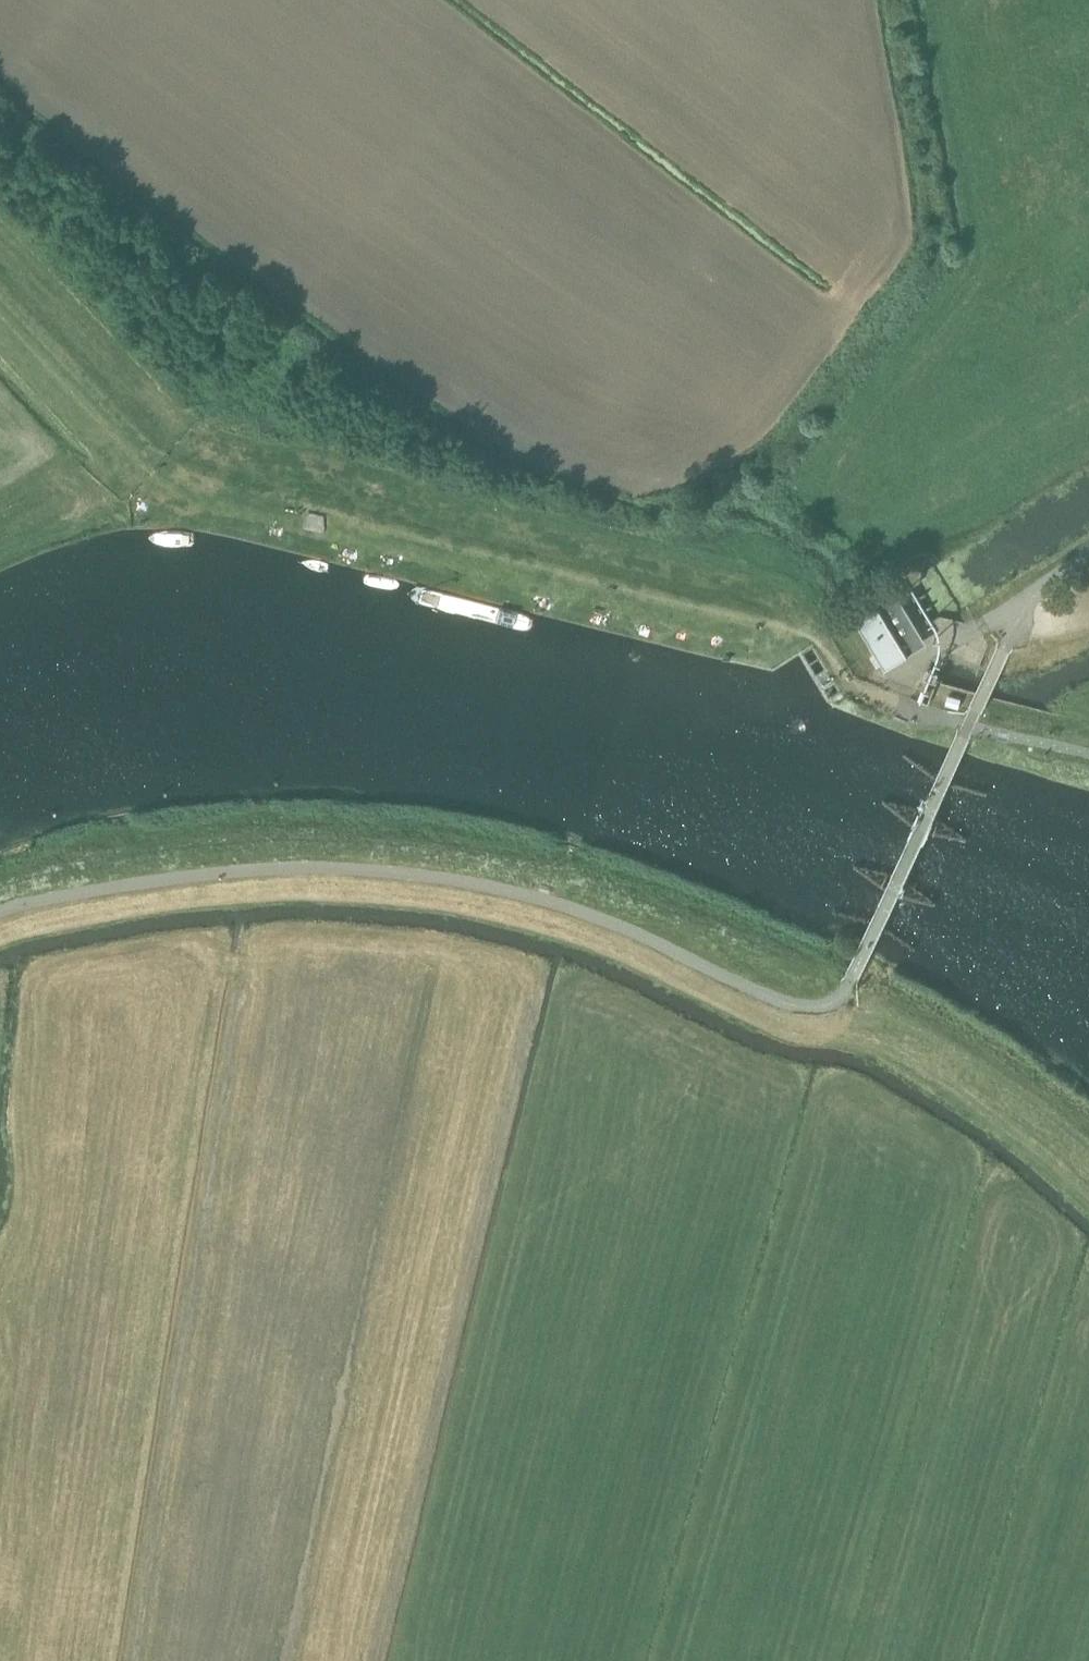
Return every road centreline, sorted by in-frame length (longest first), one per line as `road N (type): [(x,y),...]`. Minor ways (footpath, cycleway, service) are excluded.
road 1 (unclassified): [(0,911),(203,874),(339,868),(427,876),(568,907),(777,999),(826,1004),(844,993),(1003,650)]

